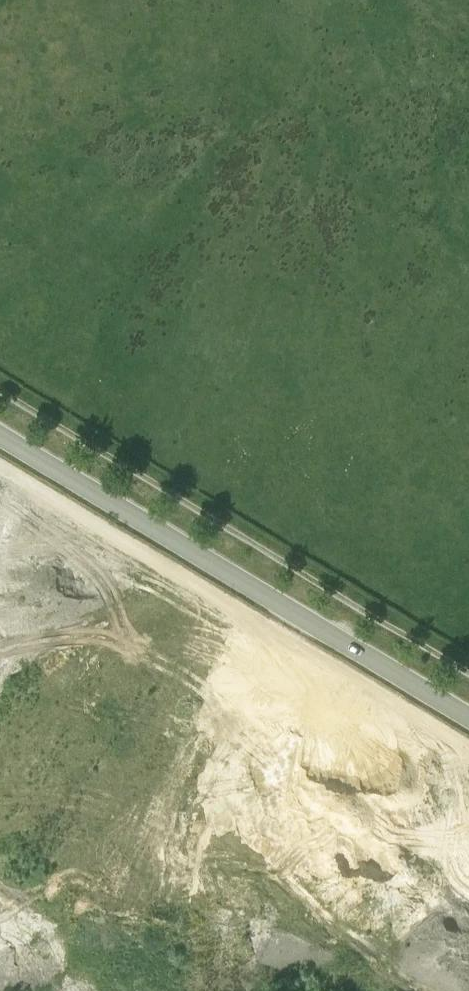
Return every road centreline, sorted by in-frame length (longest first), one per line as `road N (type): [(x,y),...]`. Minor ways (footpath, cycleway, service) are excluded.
road 1 (unclassified): [(0,433),(468,729)]
road 2 (track): [(0,388),(468,671)]

